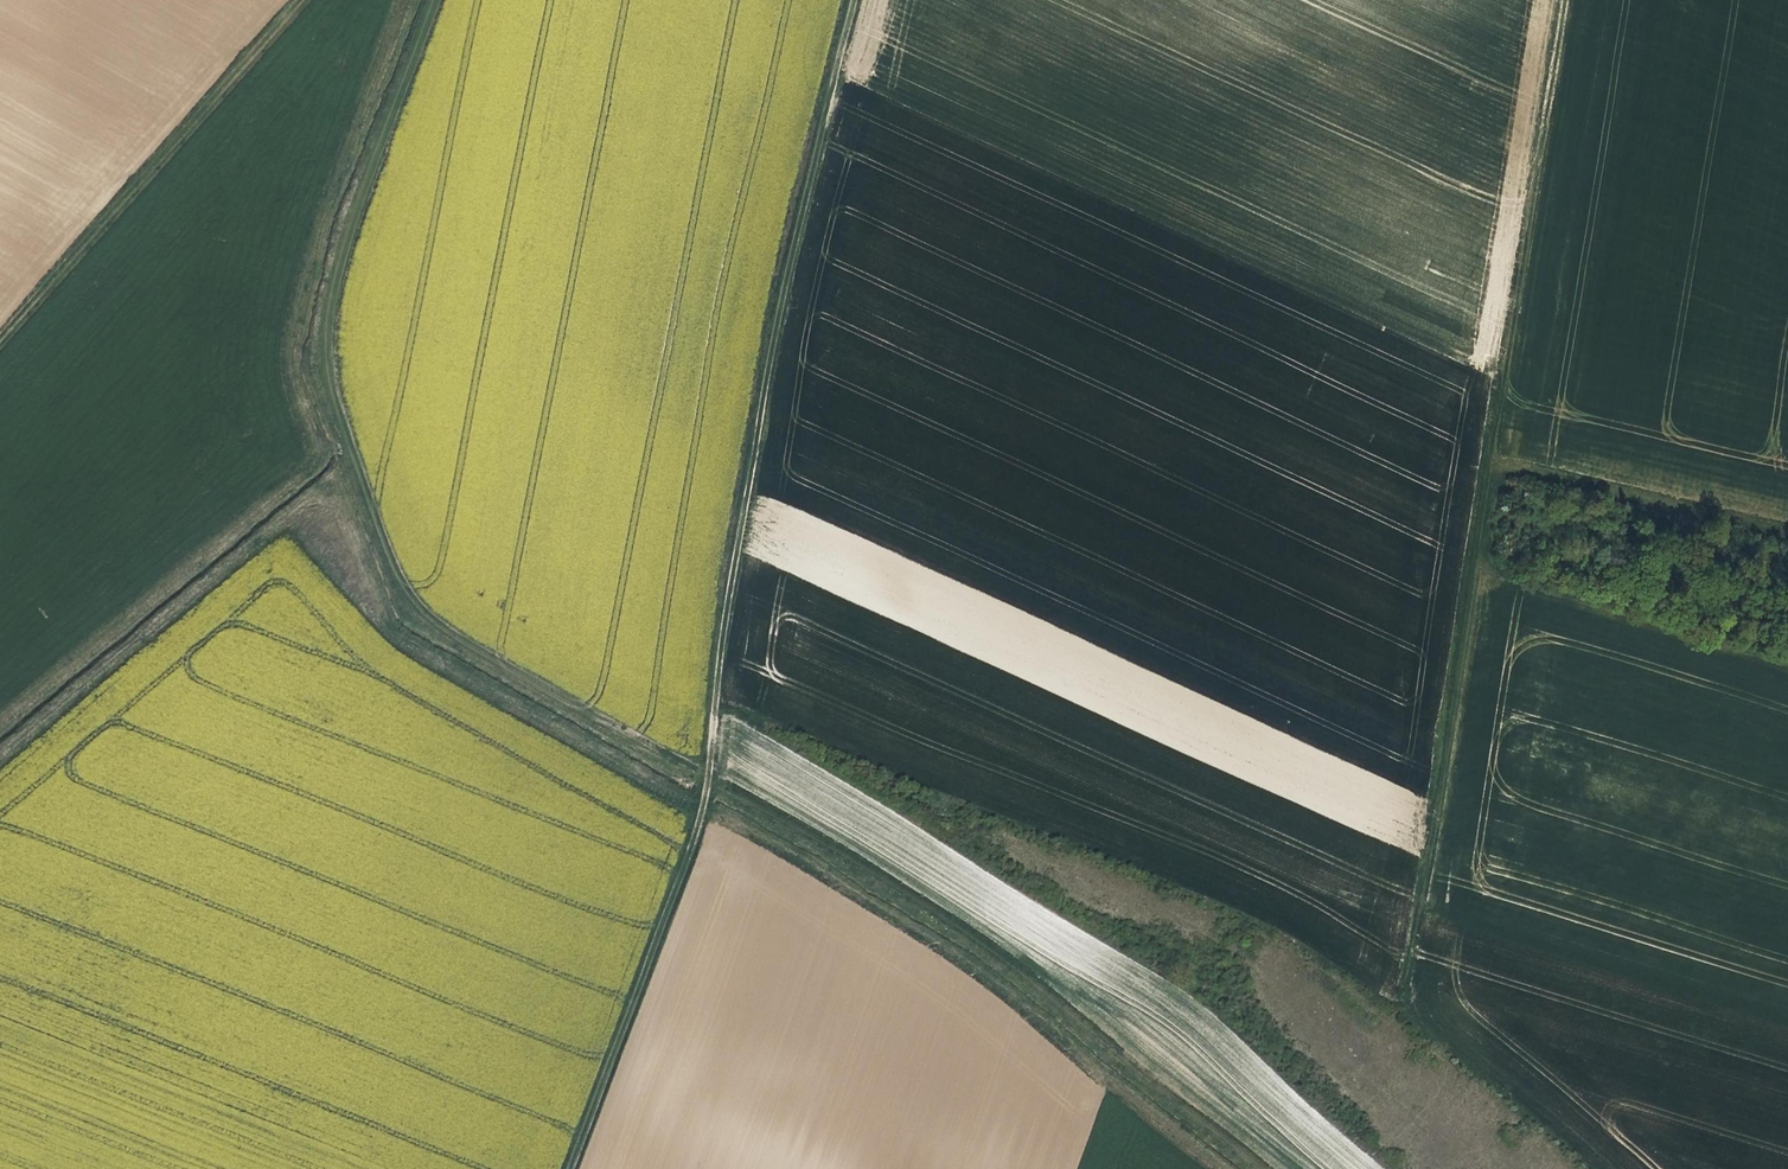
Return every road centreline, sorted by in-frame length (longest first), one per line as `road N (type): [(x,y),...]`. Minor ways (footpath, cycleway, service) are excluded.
road 1 (track): [(861,0),(758,444),(700,818),(574,1168)]
road 2 (track): [(1421,914),(1570,0)]
road 3 (track): [(309,0),(0,347)]

